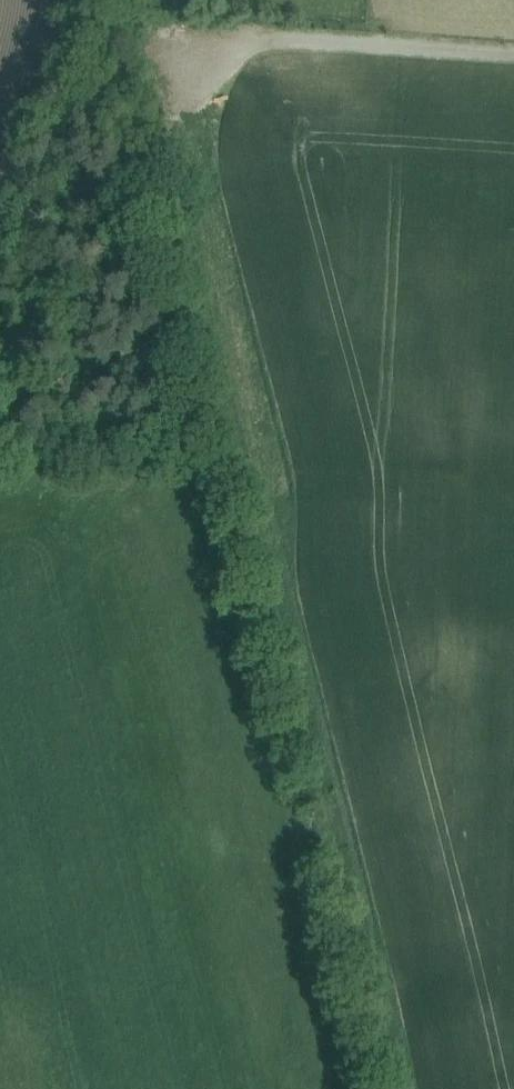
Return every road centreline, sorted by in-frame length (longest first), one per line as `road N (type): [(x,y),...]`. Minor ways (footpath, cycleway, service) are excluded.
road 1 (track): [(513,854),(376,905),(158,61)]

